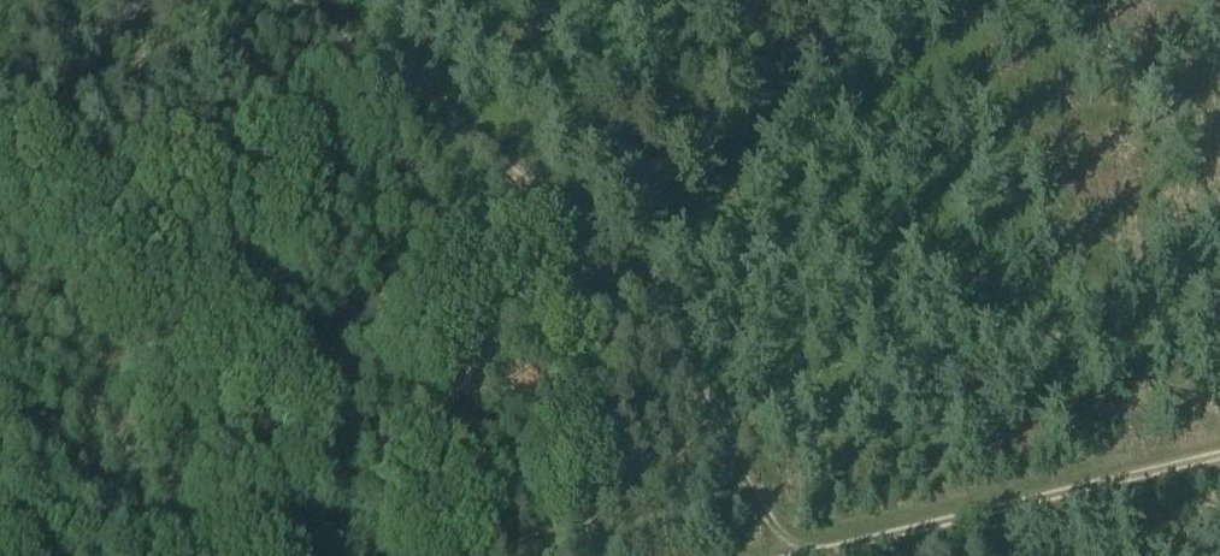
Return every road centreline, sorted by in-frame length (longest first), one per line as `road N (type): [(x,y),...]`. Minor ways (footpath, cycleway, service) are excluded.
road 1 (track): [(275,0),(479,147),(593,256),(654,340),(773,555)]
road 2 (track): [(1219,456),(822,555)]
road 3 (track): [(0,64),(146,0)]

